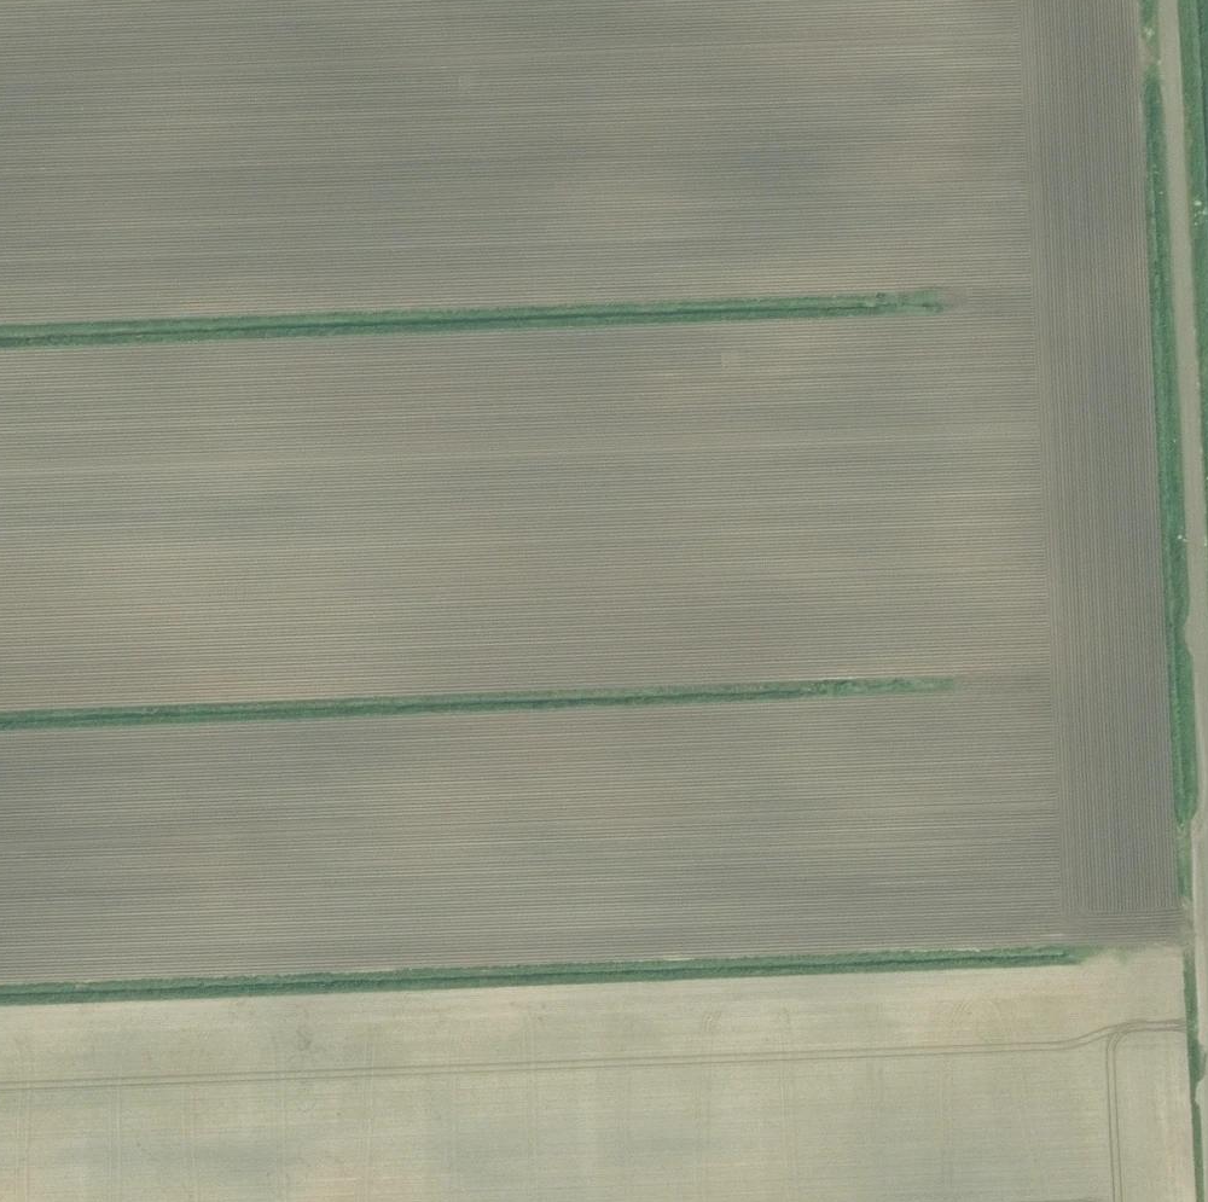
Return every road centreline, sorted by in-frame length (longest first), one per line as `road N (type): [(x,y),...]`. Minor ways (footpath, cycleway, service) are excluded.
road 1 (unclassified): [(1207,855),(1168,0)]

